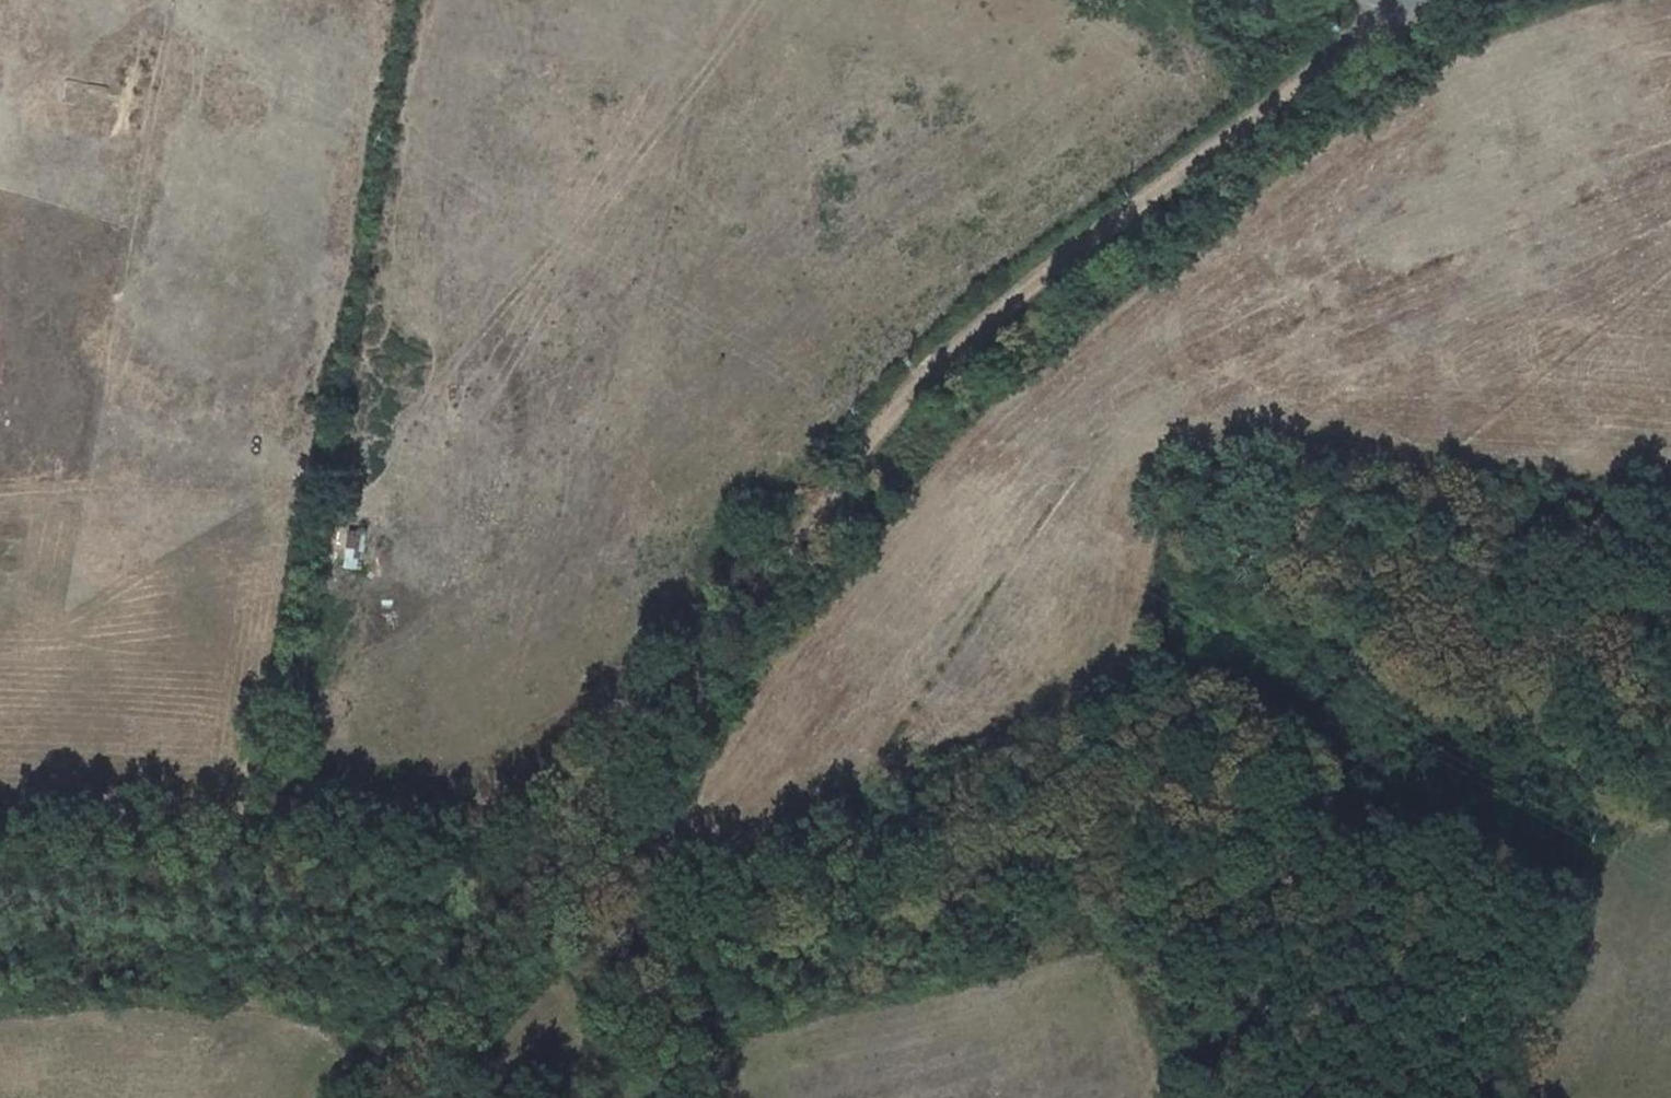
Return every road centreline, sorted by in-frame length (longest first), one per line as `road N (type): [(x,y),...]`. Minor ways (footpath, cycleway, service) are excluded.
road 1 (track): [(390,1097),(473,992),(632,739),(899,402),(980,328),(1410,0)]
road 2 (track): [(650,1097),(532,898)]

